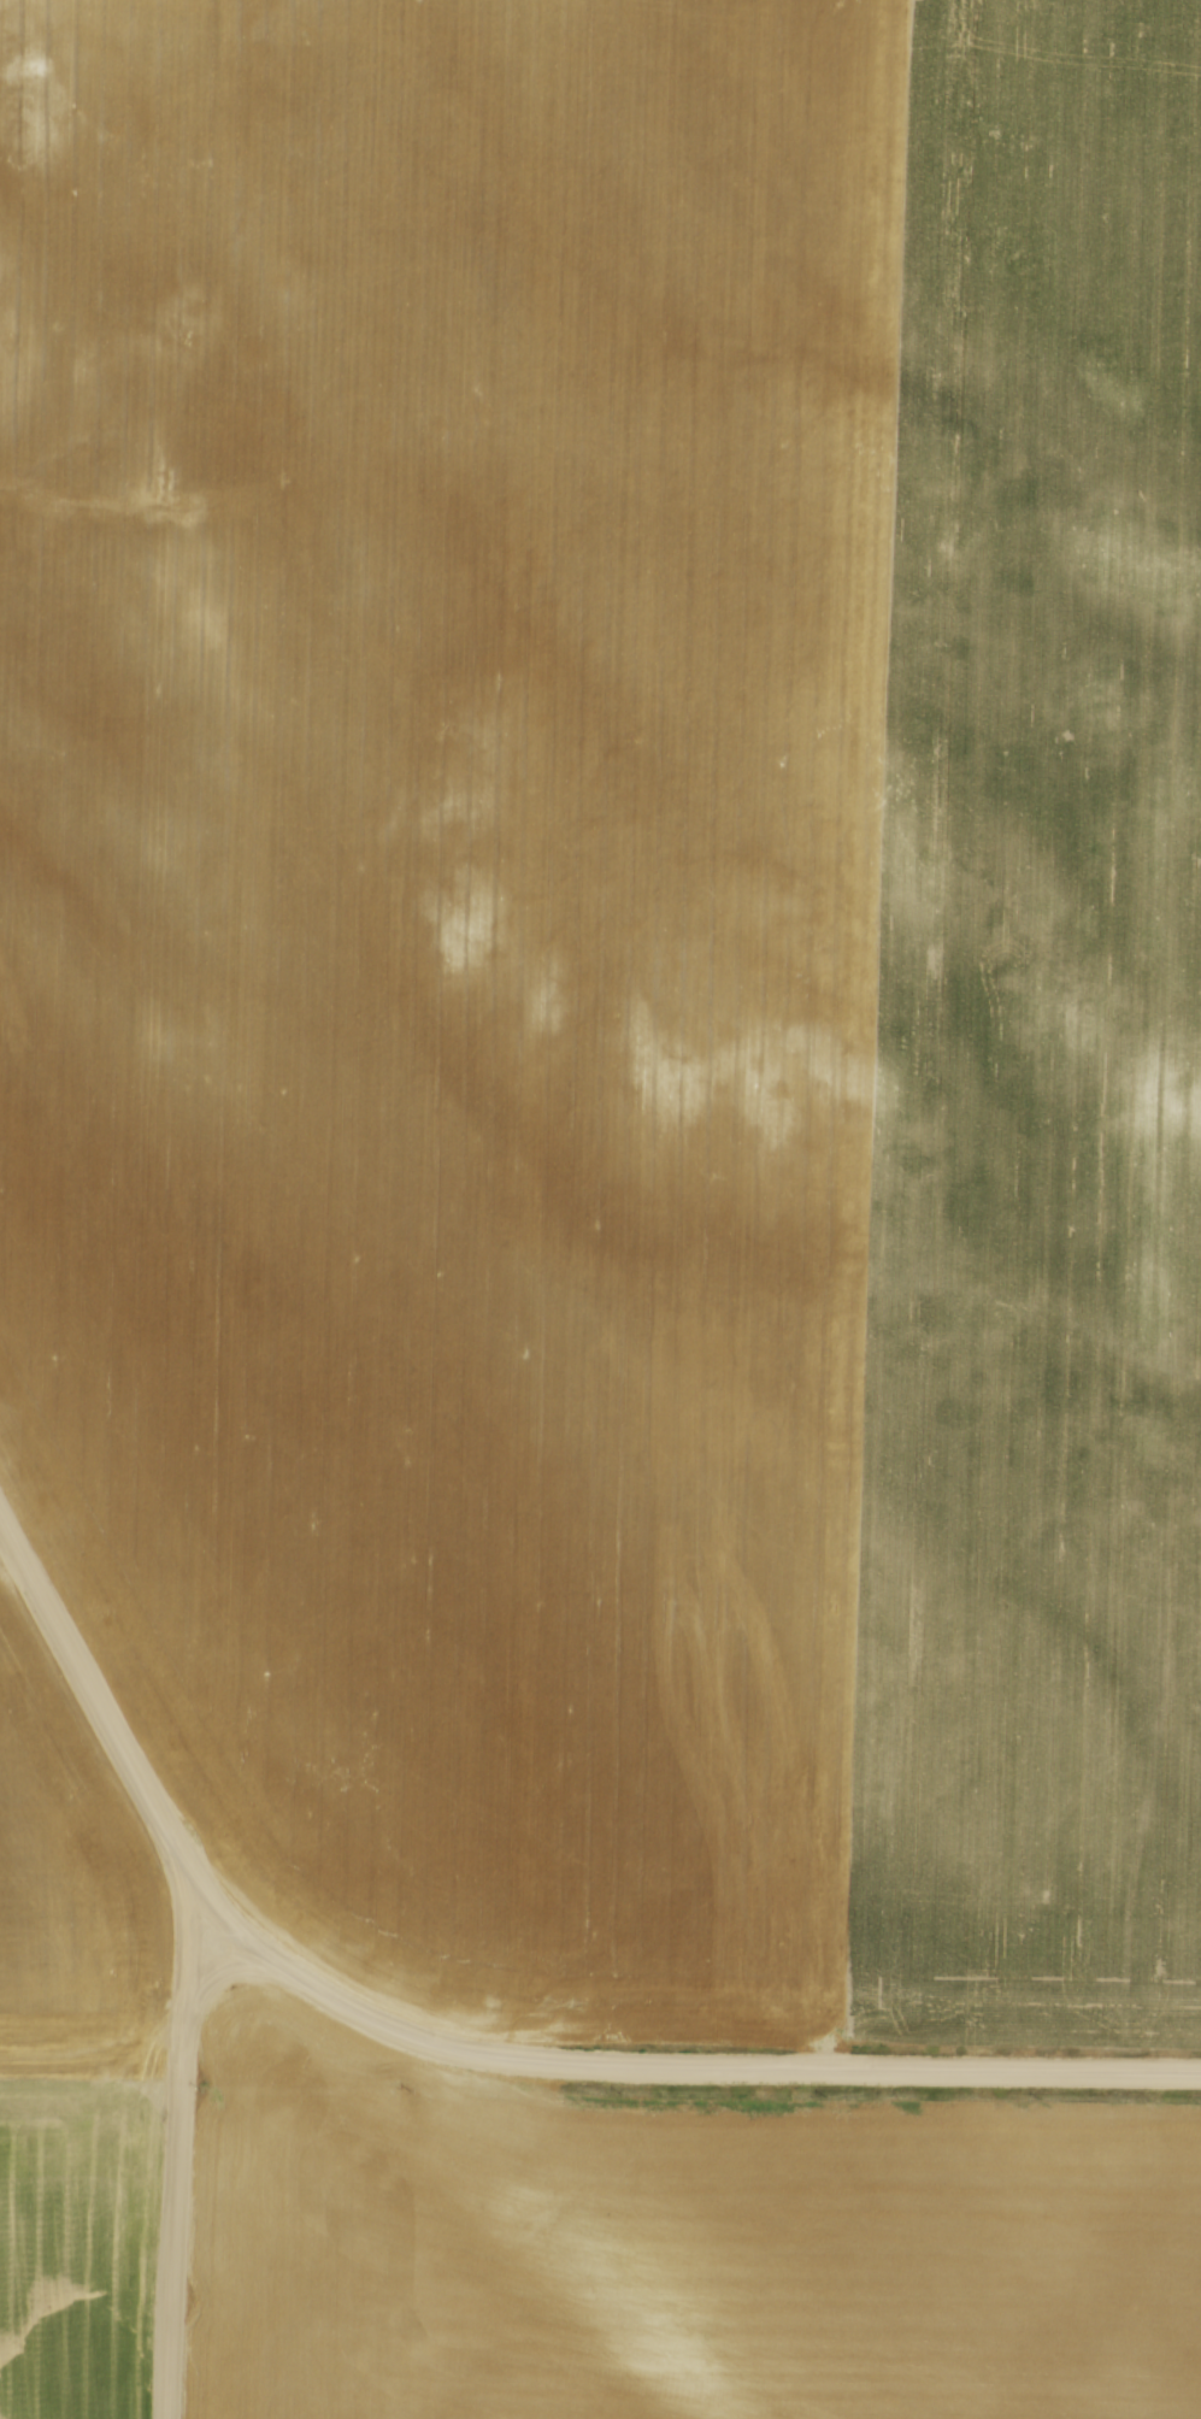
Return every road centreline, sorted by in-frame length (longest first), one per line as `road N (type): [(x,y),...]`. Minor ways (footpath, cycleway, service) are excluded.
road 1 (tertiary): [(1200,2071),(597,2064),(484,2054),(383,2024),(299,1978),(266,1970),(220,1976),(189,2008)]
road 2 (tertiary): [(182,1860),(192,1930),(169,2418)]
road 3 (tertiary): [(299,1978),(225,1915),(182,1860),(0,1518)]

